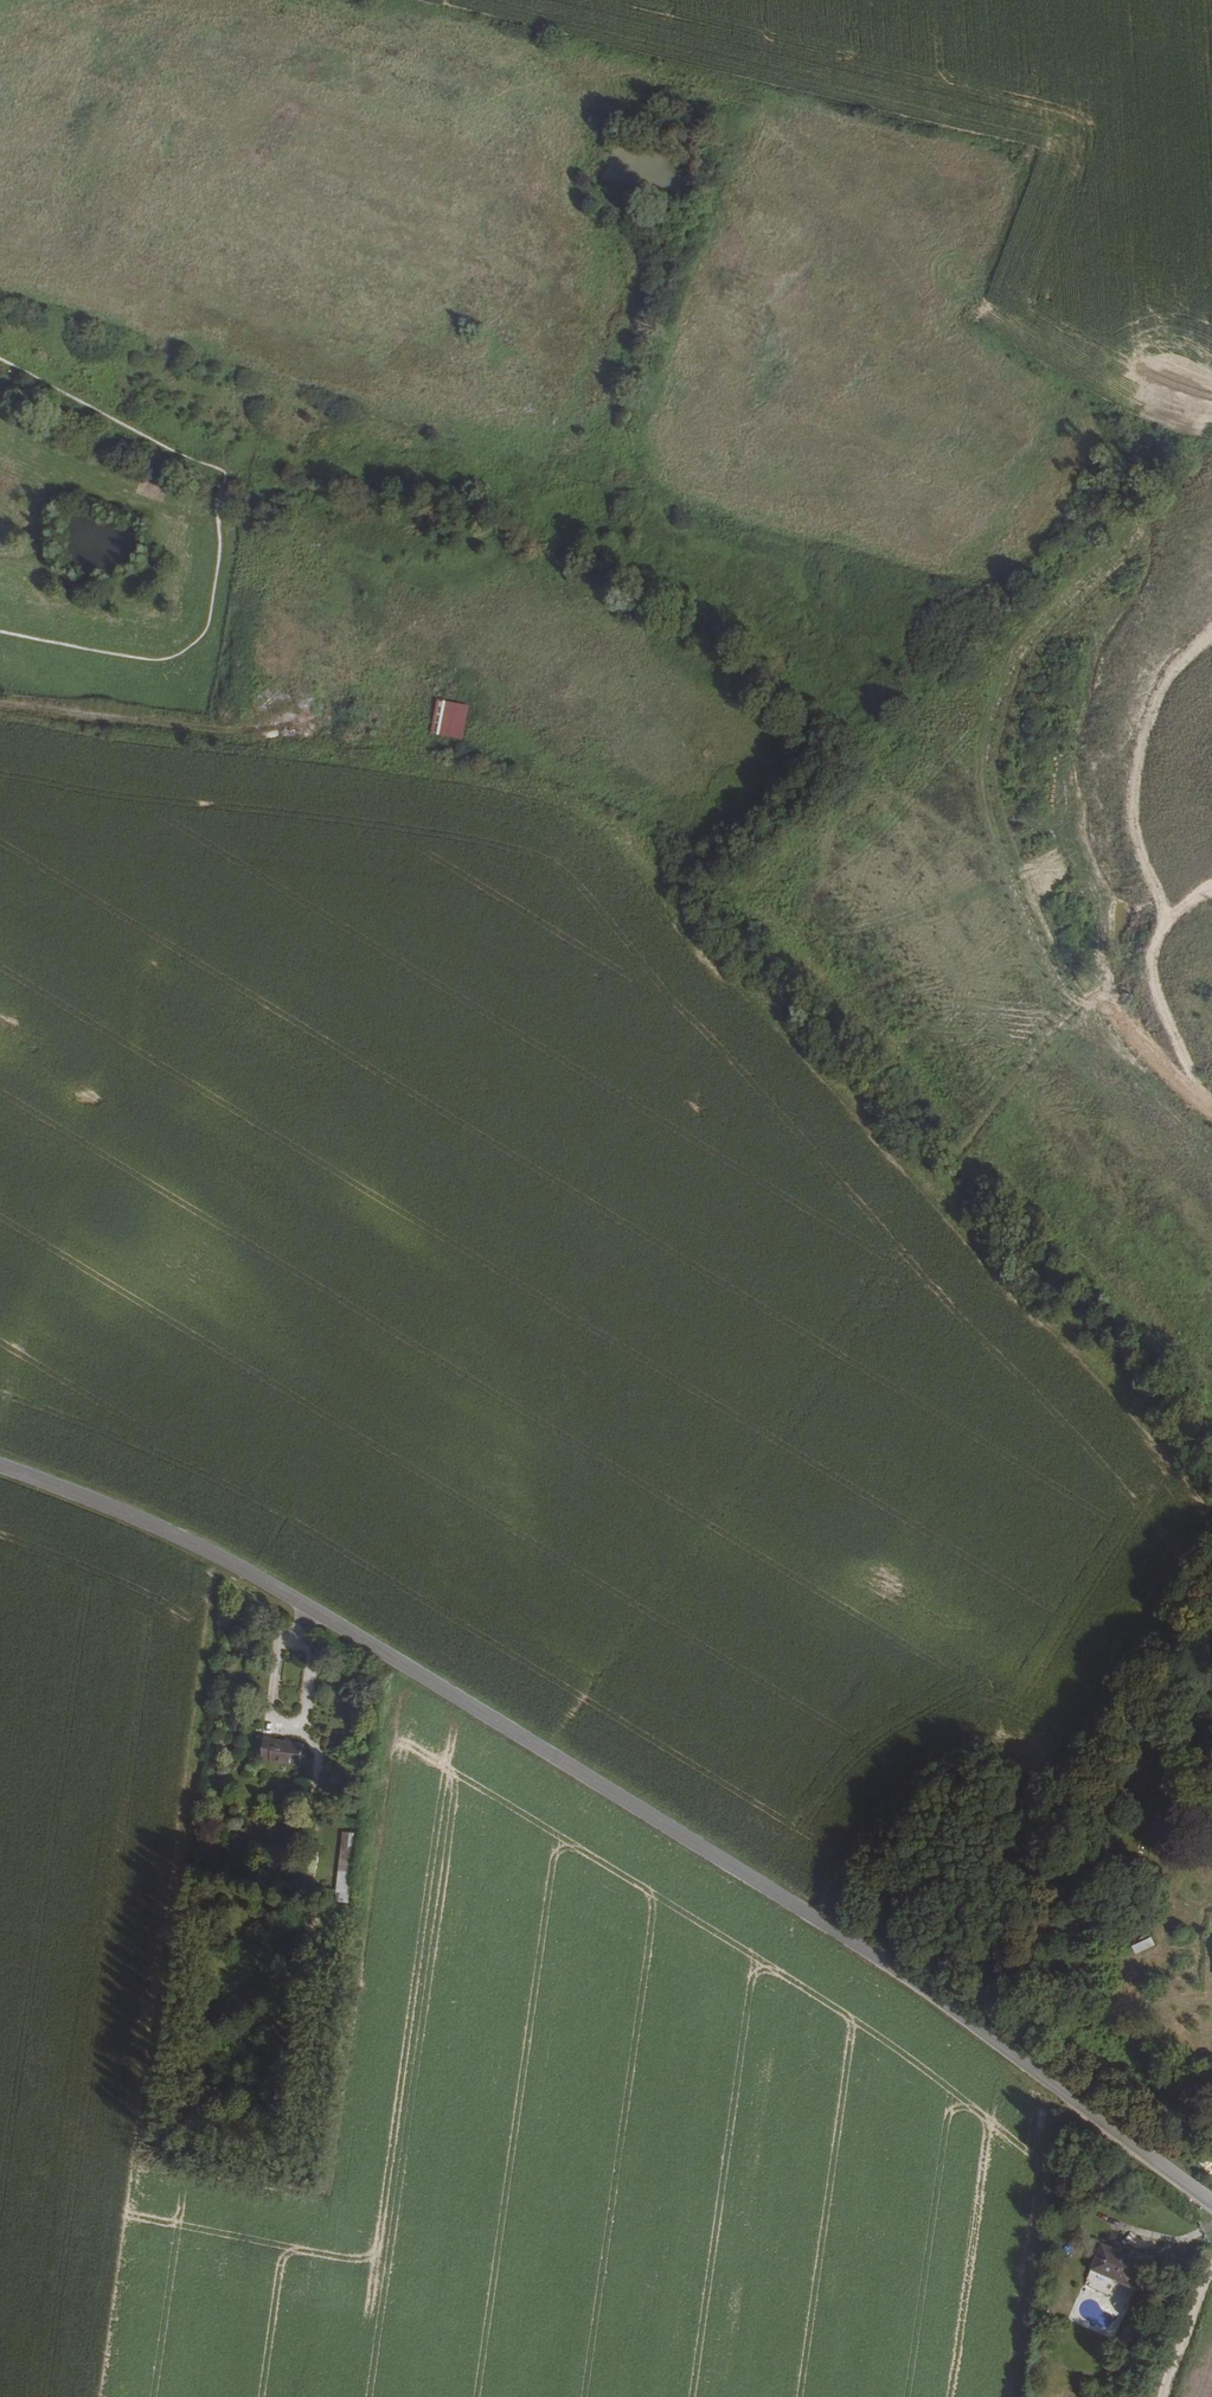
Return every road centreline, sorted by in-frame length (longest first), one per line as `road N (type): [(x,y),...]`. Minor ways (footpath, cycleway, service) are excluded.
road 1 (tertiary): [(0,1473),(216,1564),(401,1670),(897,1970),(1211,2204)]
road 2 (track): [(1157,2396),(1211,2256)]

